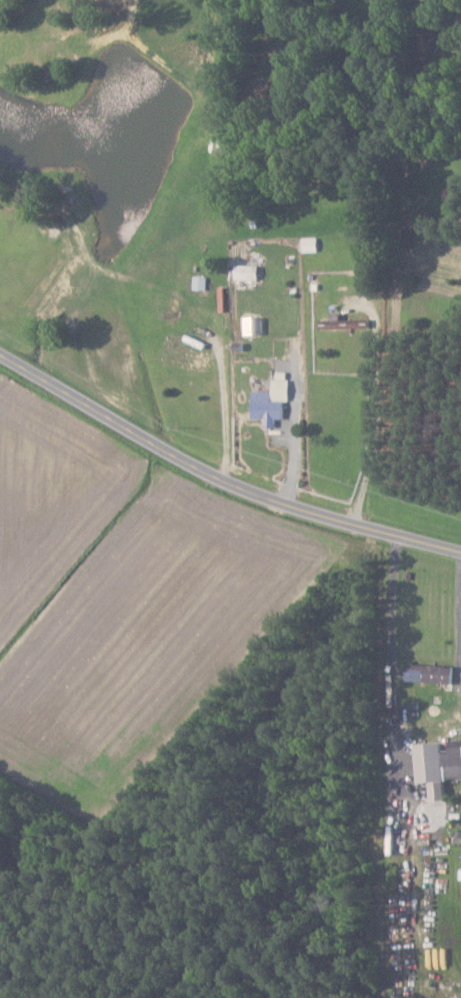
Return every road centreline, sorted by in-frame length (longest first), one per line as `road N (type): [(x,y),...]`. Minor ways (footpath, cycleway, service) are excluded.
road 1 (tertiary): [(0,350),(188,461),(333,516),(460,549)]

